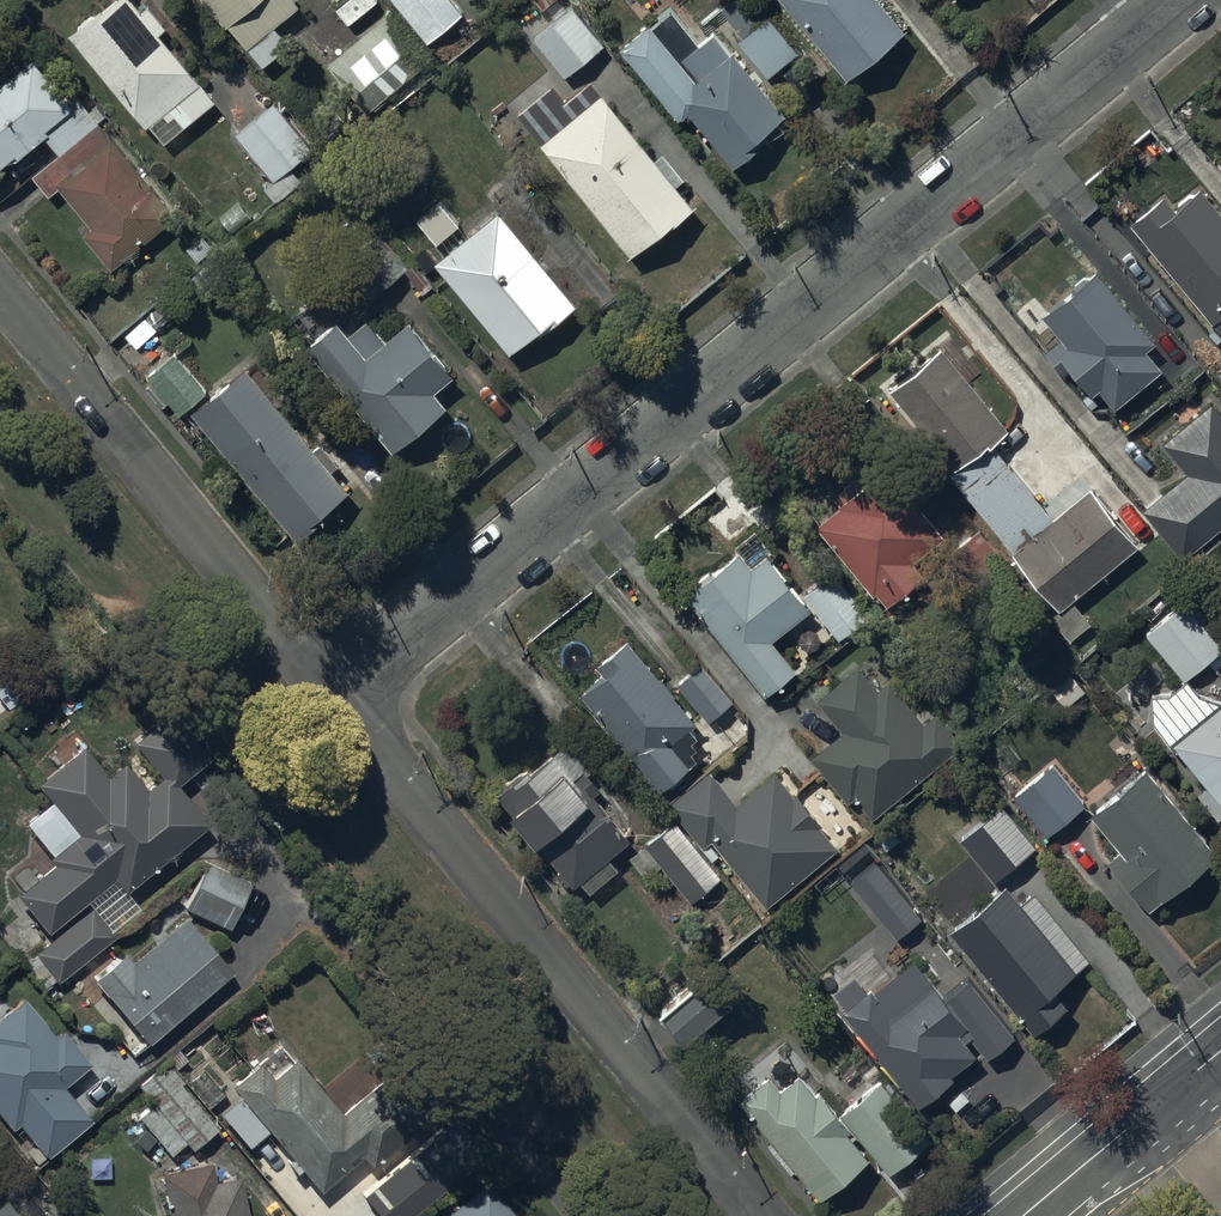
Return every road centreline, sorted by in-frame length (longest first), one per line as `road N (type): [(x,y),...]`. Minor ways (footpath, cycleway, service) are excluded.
road 1 (residential): [(1183,0),(336,698)]
road 2 (residential): [(763,1215),(336,698)]
road 3 (residential): [(336,698),(0,291)]
road 4 (tertiary): [(1160,1104),(1026,1215)]

